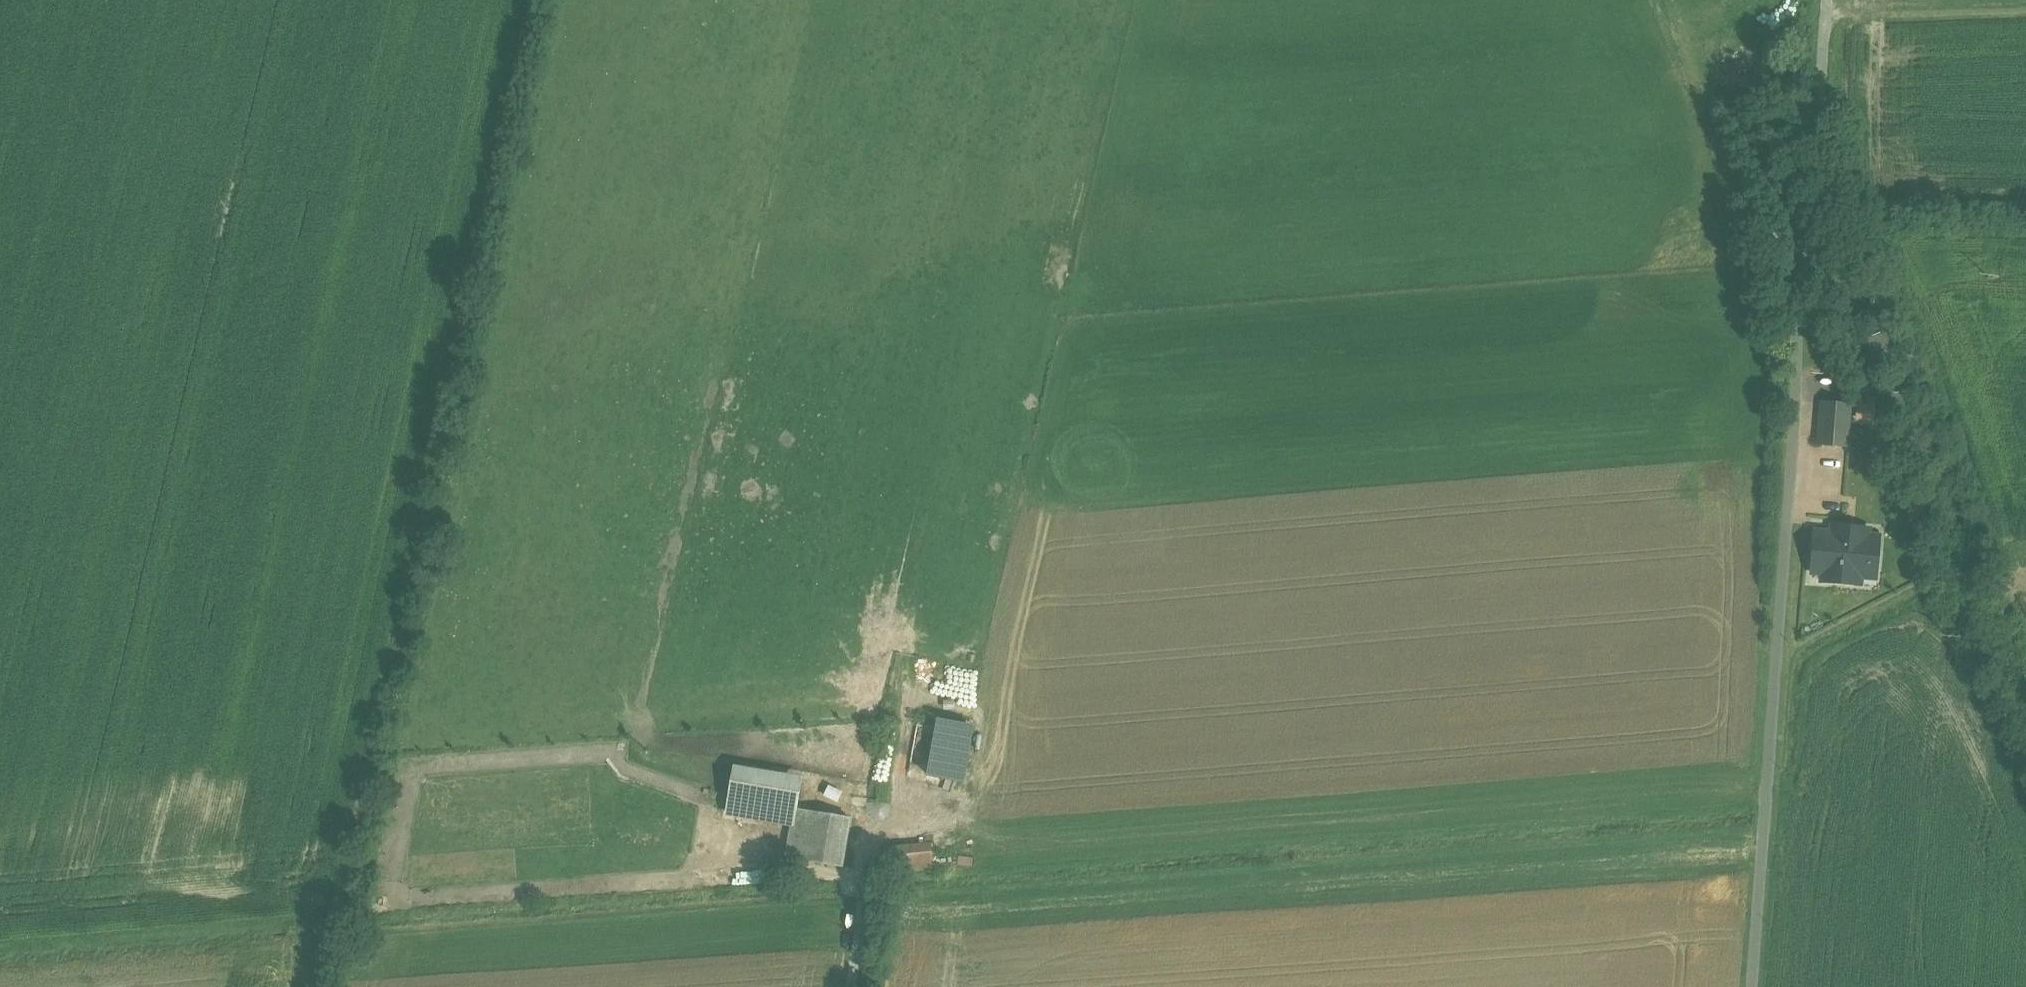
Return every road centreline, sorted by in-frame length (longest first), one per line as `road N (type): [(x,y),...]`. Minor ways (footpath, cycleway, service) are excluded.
road 1 (unclassified): [(1750,986),(1800,345)]

